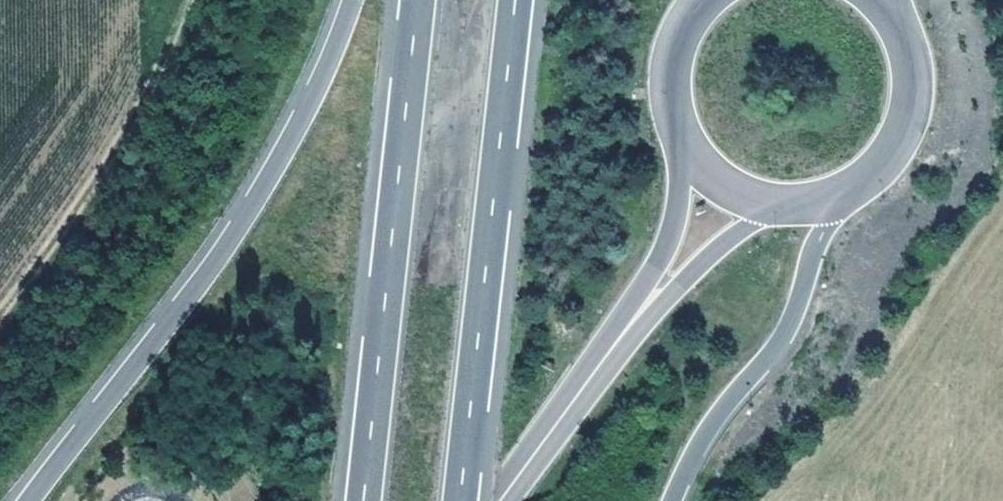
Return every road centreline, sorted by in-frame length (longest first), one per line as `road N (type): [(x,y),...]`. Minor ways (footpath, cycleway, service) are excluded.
road 1 (motorway): [(355,0),(293,142),(209,278),(28,500)]
road 2 (motorway): [(420,0),(362,500)]
road 3 (motorway): [(462,500),(515,0)]
road 4 (track): [(192,0),(84,199),(0,314)]
road 5 (motorway): [(679,500),(719,412),(787,330),(838,202)]
road 6 (tertiary): [(838,202),(877,180),(905,145),(919,103),(918,59),(900,18)]
road 7 (tertiary): [(632,332),(510,500)]
road 8 (tertiary): [(685,141),(677,225),(632,332)]
road 9 (tertiary): [(632,332),(783,208)]
road 10 (tertiary): [(706,0),(673,65),(673,104),(685,141)]
road 11 (tertiary): [(685,141),(726,187),(783,208)]

